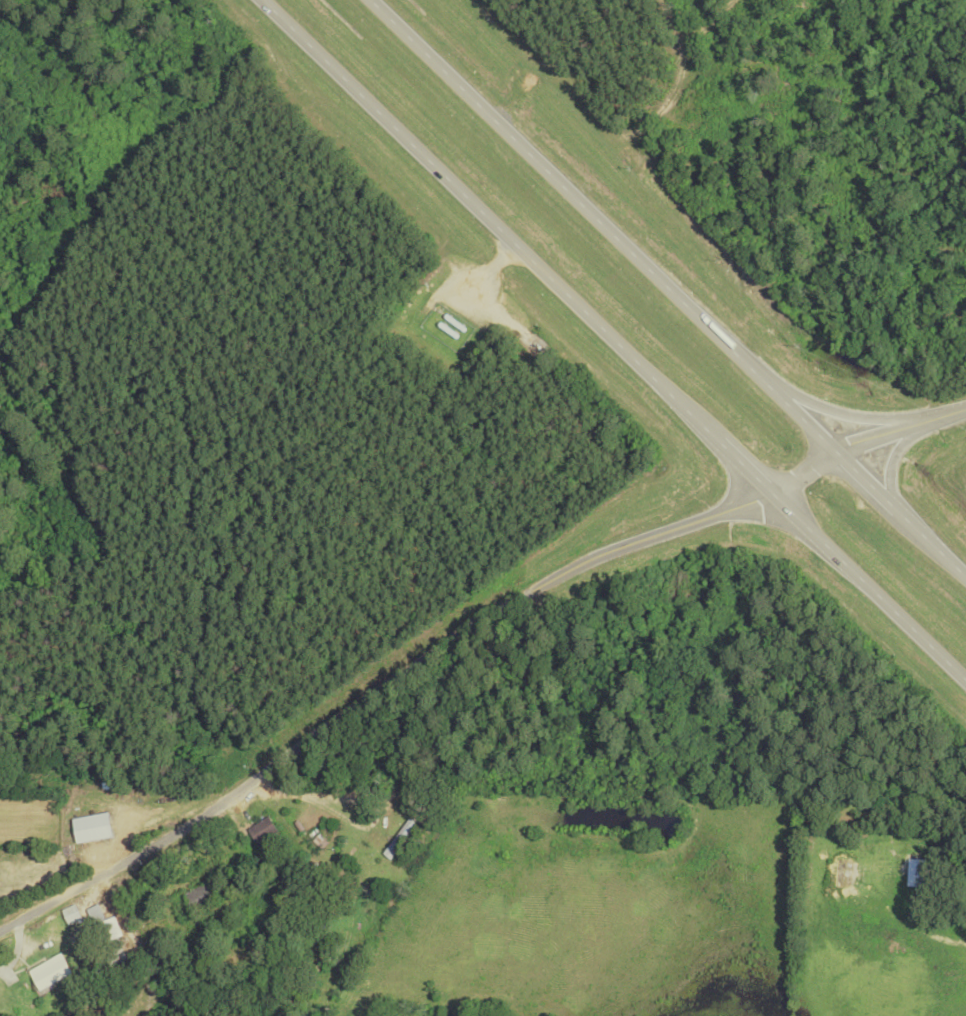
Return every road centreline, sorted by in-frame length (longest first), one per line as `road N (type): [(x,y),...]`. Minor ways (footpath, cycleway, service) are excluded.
road 1 (tertiary): [(0,927),(169,836),(568,569),(773,493)]
road 2 (trunk): [(838,451),(366,0)]
road 3 (trunk): [(259,0),(687,411)]
road 4 (trunk): [(773,493),(965,680)]
road 5 (residential): [(965,406),(838,451)]
road 6 (trunk): [(908,425),(779,396)]

